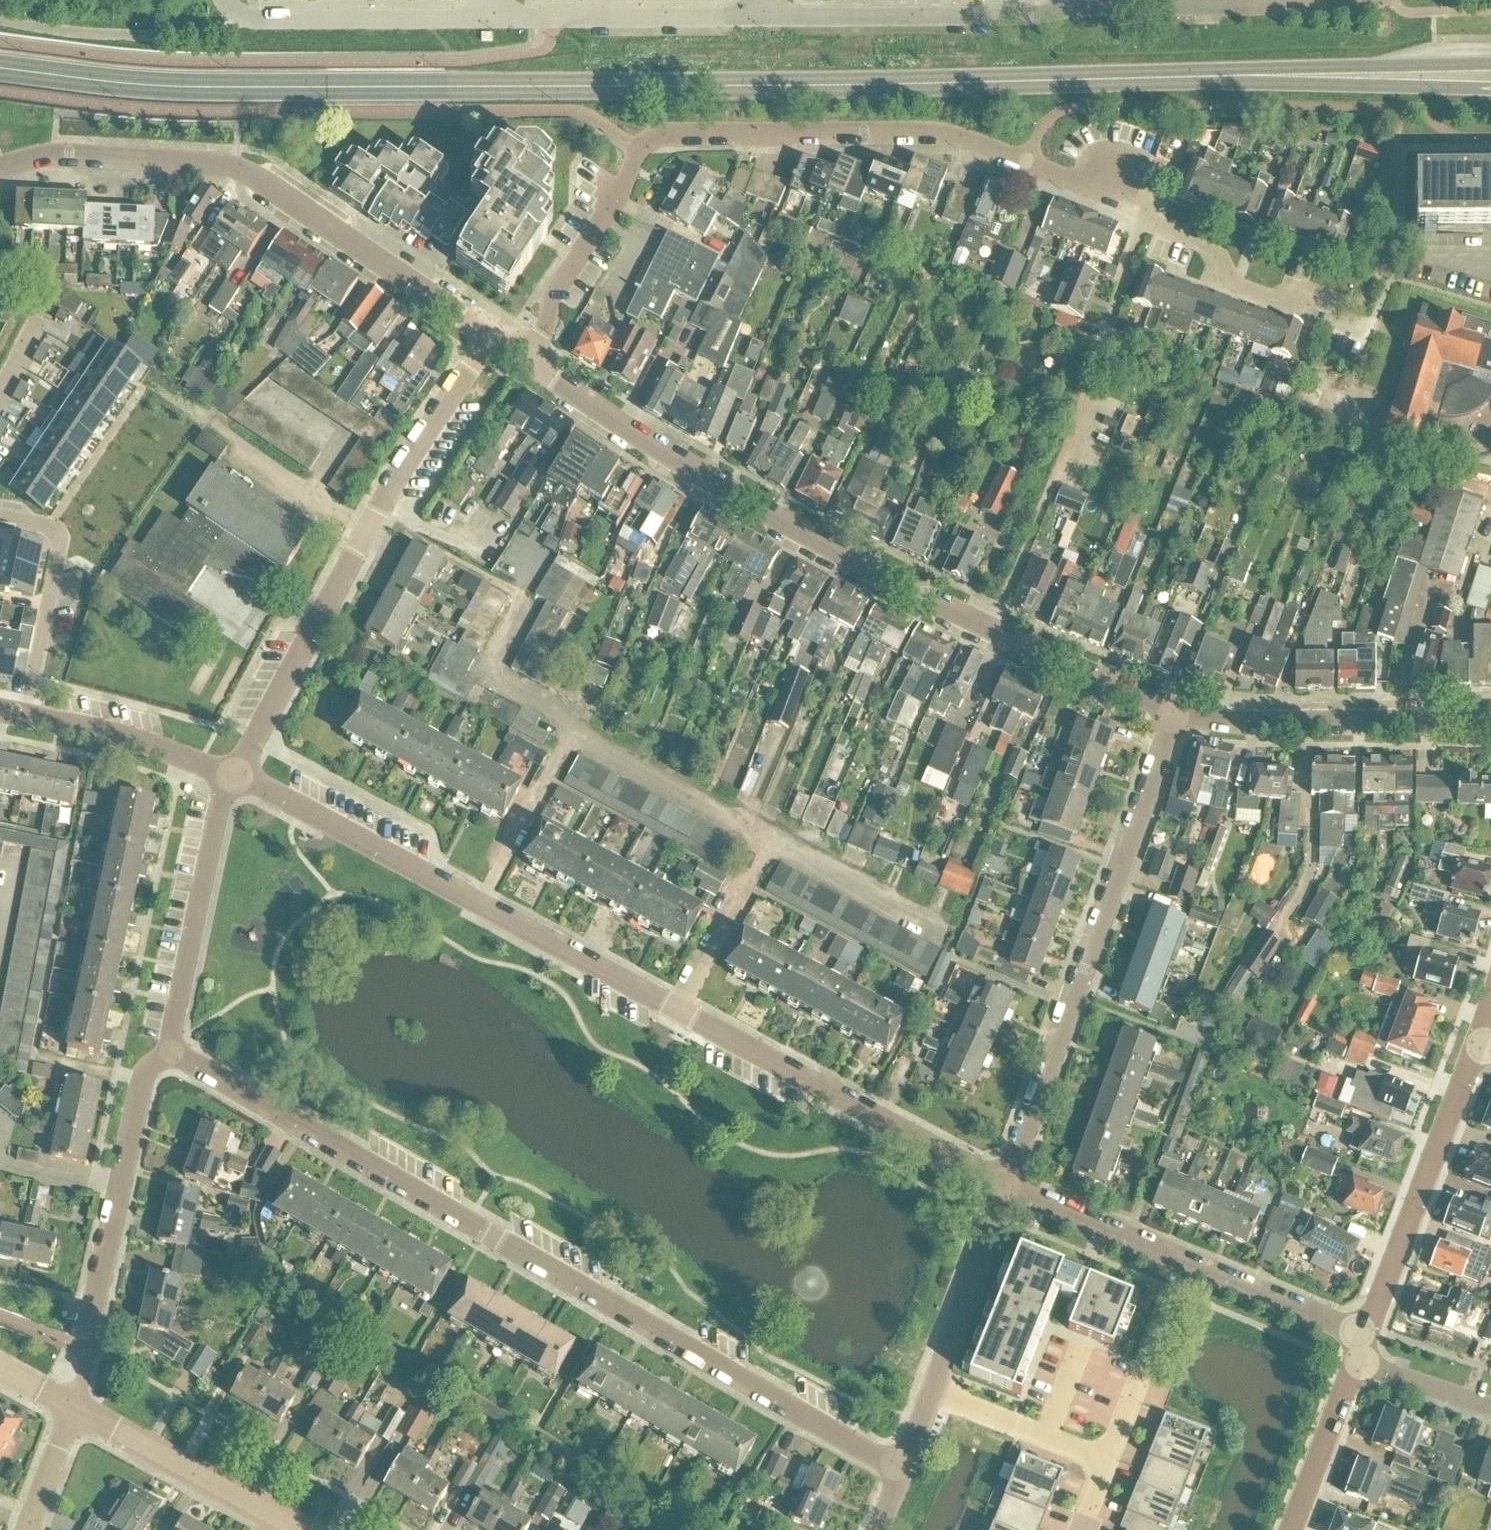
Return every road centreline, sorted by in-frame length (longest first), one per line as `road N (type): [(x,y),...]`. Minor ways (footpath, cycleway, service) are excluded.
road 1 (secondary): [(0,70),(180,91),(1441,78)]
road 2 (residential): [(171,1053),(903,1471)]
road 3 (residential): [(525,360),(546,330),(553,298),(650,144),(944,137),(1101,189),(1134,187),(1150,207),(1143,225)]
road 4 (unclassified): [(1175,713),(1021,647),(740,501),(525,360)]
road 5 (unclassified): [(491,339),(233,170),(56,157),(0,170)]
road 6 (residential): [(491,339),(233,774)]
road 7 (residential): [(1175,713),(1006,1189)]
road 8 (residential): [(1364,1338),(1006,1189)]
road 9 (residential): [(1006,1189),(679,1017)]
road 10 (residential): [(1077,9),(1033,18),(761,18)]
road 11 (residential): [(171,1053),(153,1066),(141,1093),(90,1353)]
road 12 (unclassified): [(1490,724),(1238,726),(1175,713)]
road 13 (tertiary): [(1364,1338),(1475,1045)]
road 14 (residential): [(1379,0),(1077,9)]
road 15 (residential): [(233,774),(169,1032),(171,1053)]
road 16 (residential): [(482,910),(233,774)]
road 17 (residential): [(493,21),(265,22),(244,19),(226,0)]
road 18 (residential): [(761,18),(493,21)]
road 19 (residential): [(1143,225),(1058,465)]
road 20 (unclassified): [(291,1529),(72,1408)]
road 21 (residential): [(27,718),(58,544),(50,529),(0,519)]
road 22 (residential): [(679,1017),(482,910)]
road 23 (residential): [(575,733),(769,843)]
road 24 (residential): [(1336,307),(1304,297),(1292,304),(1229,281),(1216,254),(1143,225)]
road 25 (residential): [(1006,1189),(931,1392)]
road 26 (residential): [(233,774),(27,718)]
road 27 (residential): [(482,910),(575,733)]
road 28 (residential): [(679,1017),(769,843)]
road 29 (residential): [(524,600),(485,672),(550,709),(575,733)]
road 30 (residential): [(769,843),(937,930)]
road 31 (residential): [(931,1392),(1107,1461)]
road 32 (tertiary): [(1291,1529),(1354,1364)]
road 33 (residential): [(1490,1410),(1354,1364)]
road 34 (residential): [(72,1408),(27,1529)]

